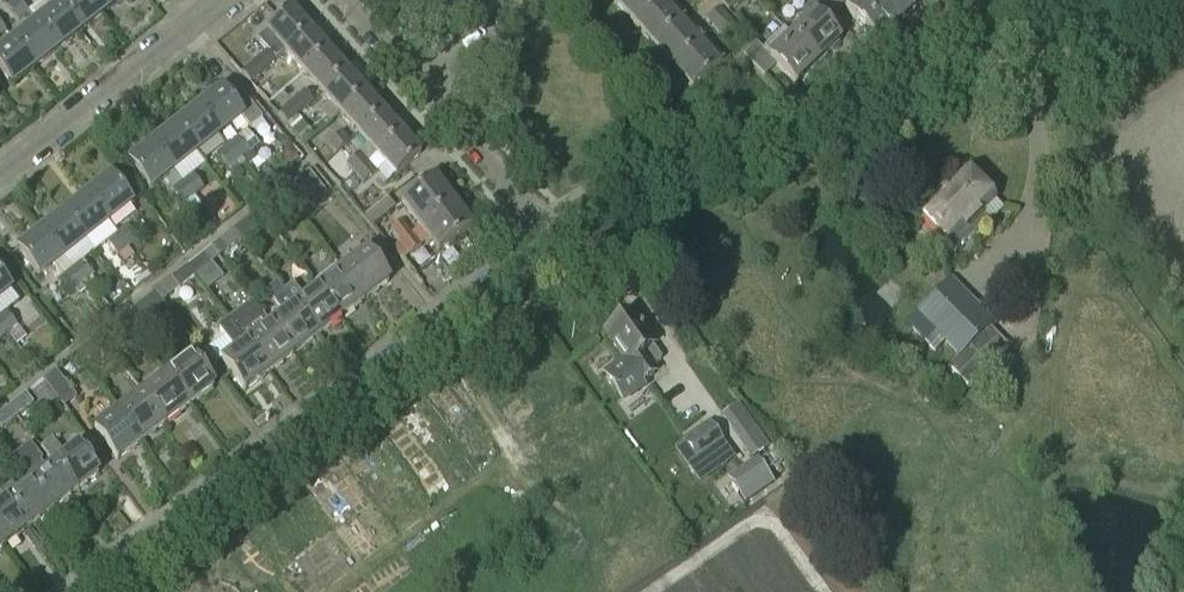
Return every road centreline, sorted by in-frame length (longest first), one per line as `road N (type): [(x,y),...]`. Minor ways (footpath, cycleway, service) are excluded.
road 1 (tertiary): [(560,241),(686,169),(1085,52),(1156,0)]
road 2 (tertiary): [(97,591),(560,241)]
road 3 (residential): [(0,174),(219,0)]
road 4 (residential): [(560,241),(424,88)]
road 5 (residential): [(424,88),(536,0)]

